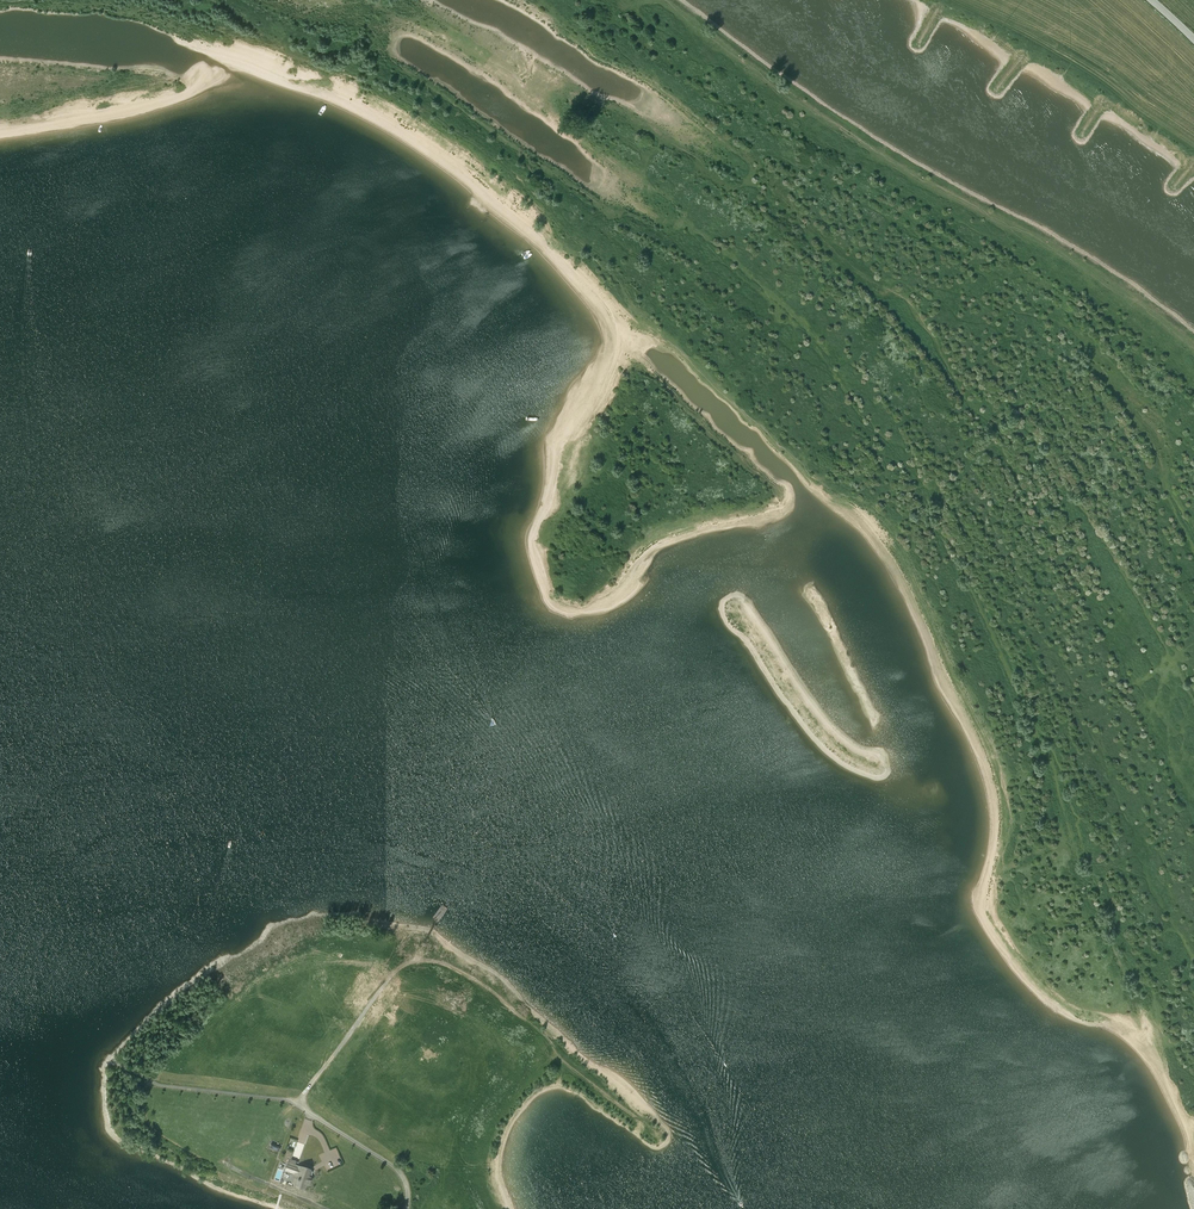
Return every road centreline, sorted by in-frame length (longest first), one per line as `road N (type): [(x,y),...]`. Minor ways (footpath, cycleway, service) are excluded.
road 1 (track): [(297,1105),(393,974)]
road 2 (unclassified): [(408,1208),(398,1170),(297,1105)]

